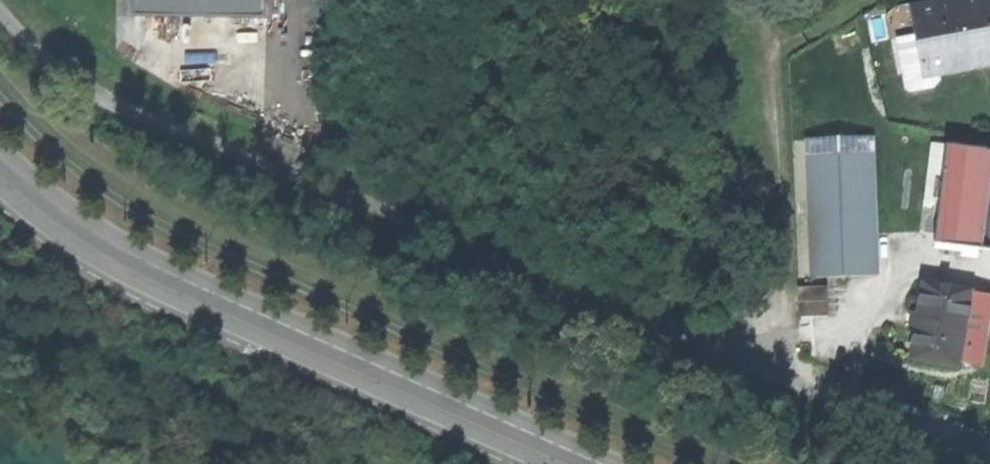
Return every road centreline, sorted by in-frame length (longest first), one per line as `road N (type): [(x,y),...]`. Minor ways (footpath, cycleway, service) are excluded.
road 1 (unclassified): [(0,9),(74,77),(170,131),(989,460)]
road 2 (secondary): [(600,463),(171,275),(65,213),(0,156)]
road 3 (track): [(728,355),(769,304),(765,58),(753,0)]

